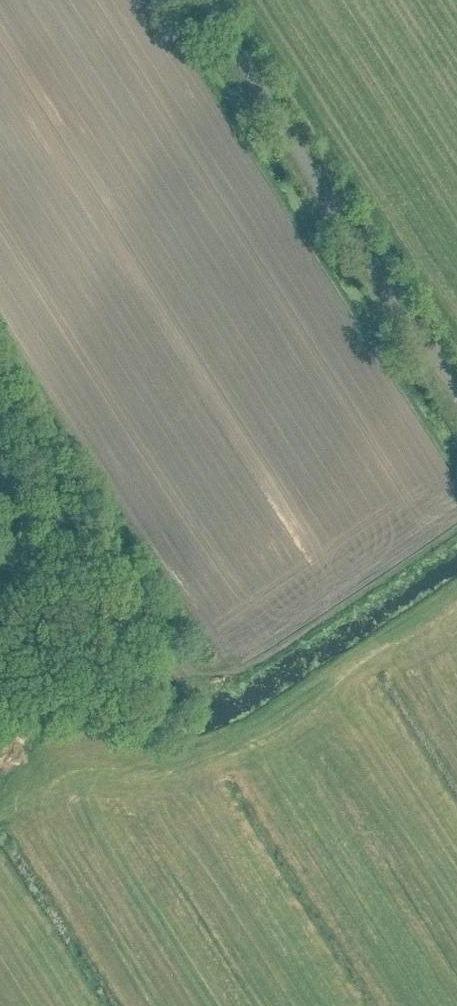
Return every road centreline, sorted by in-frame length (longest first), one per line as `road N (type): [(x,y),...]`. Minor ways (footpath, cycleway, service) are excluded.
road 1 (unclassified): [(456,402),(199,0)]

